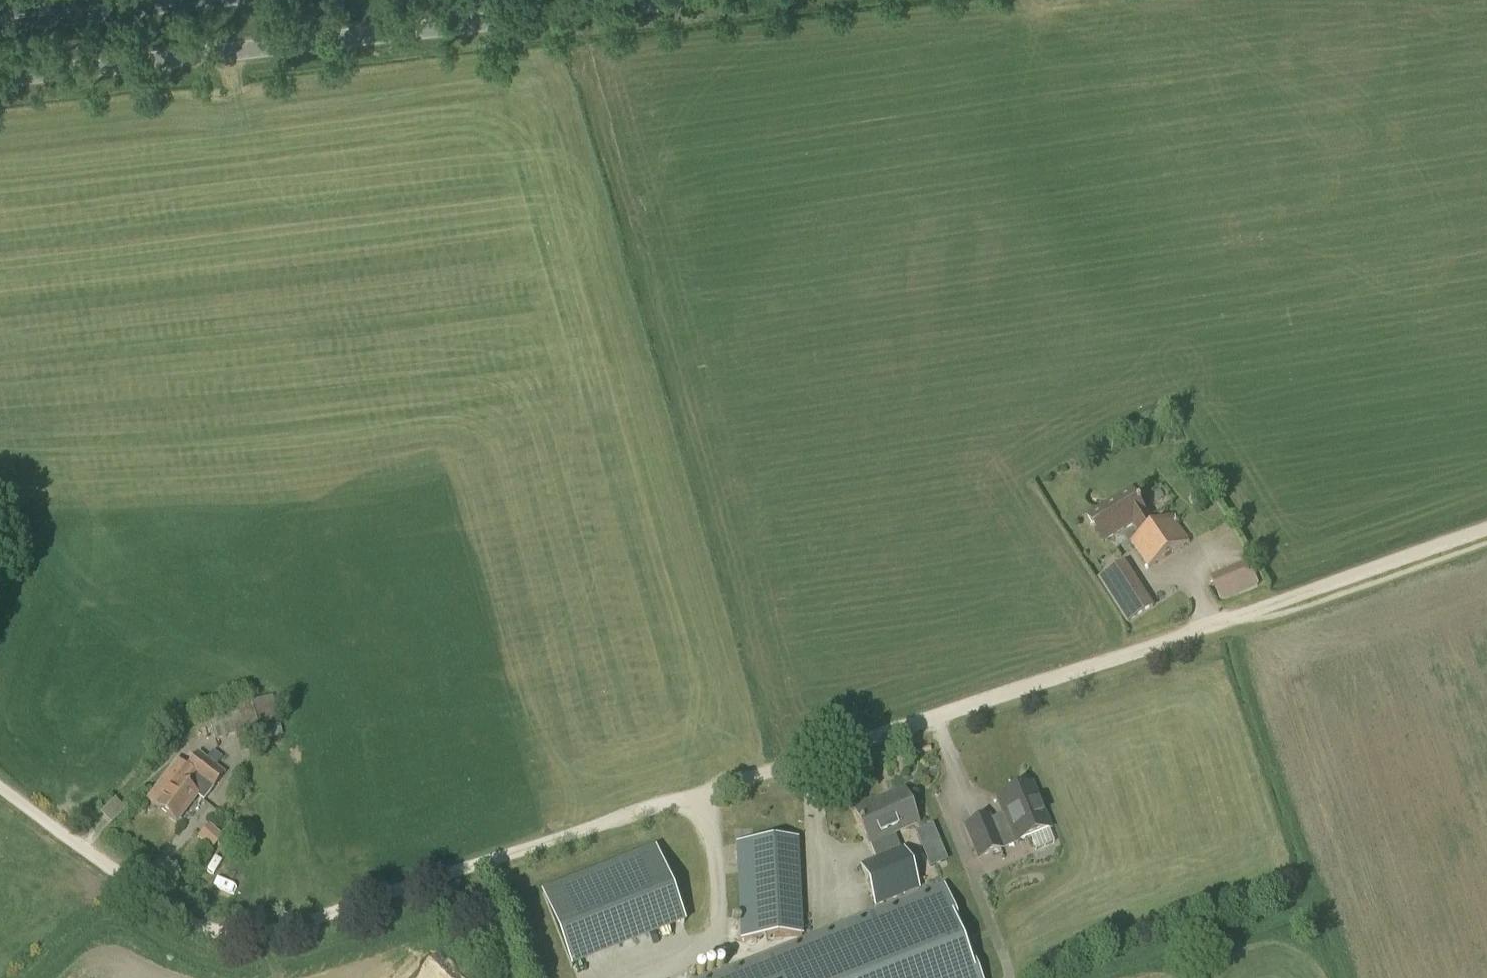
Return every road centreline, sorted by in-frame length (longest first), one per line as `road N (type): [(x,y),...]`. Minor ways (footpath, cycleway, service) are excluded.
road 1 (track): [(0,785),(180,916),(216,930),(263,933),(1159,646),(1486,530)]
road 2 (unclassified): [(0,81),(661,0)]
road 3 (primary): [(145,0),(0,17)]

